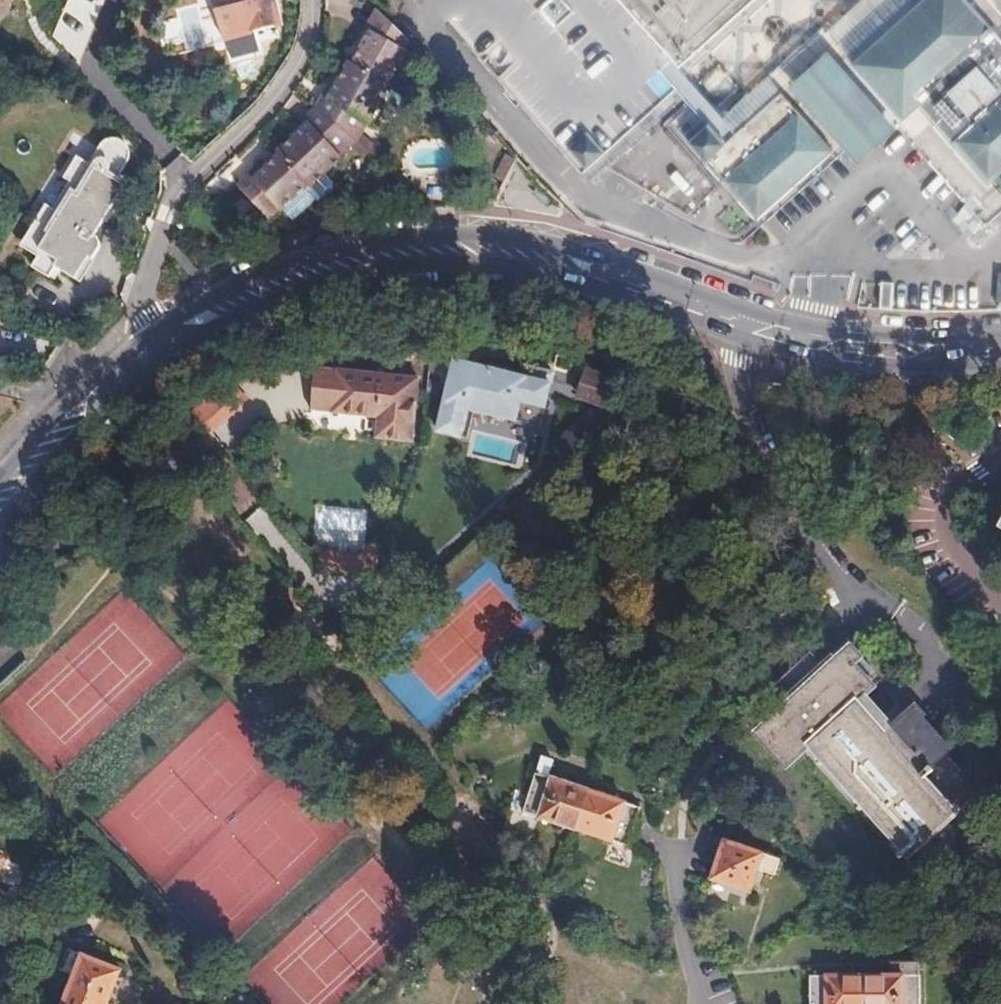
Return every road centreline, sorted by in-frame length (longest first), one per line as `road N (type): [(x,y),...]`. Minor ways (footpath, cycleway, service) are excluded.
road 1 (tertiary): [(163,341),(268,288),(342,263),(479,247),(600,267),(758,324),(856,342),(1000,342)]
road 2 (residential): [(163,341),(147,309),(172,199),(180,181),(291,80),(307,41),(310,0)]
road 3 (tertiary): [(0,503),(163,341)]
road 4 (residential): [(700,1003),(680,947),(671,843)]

